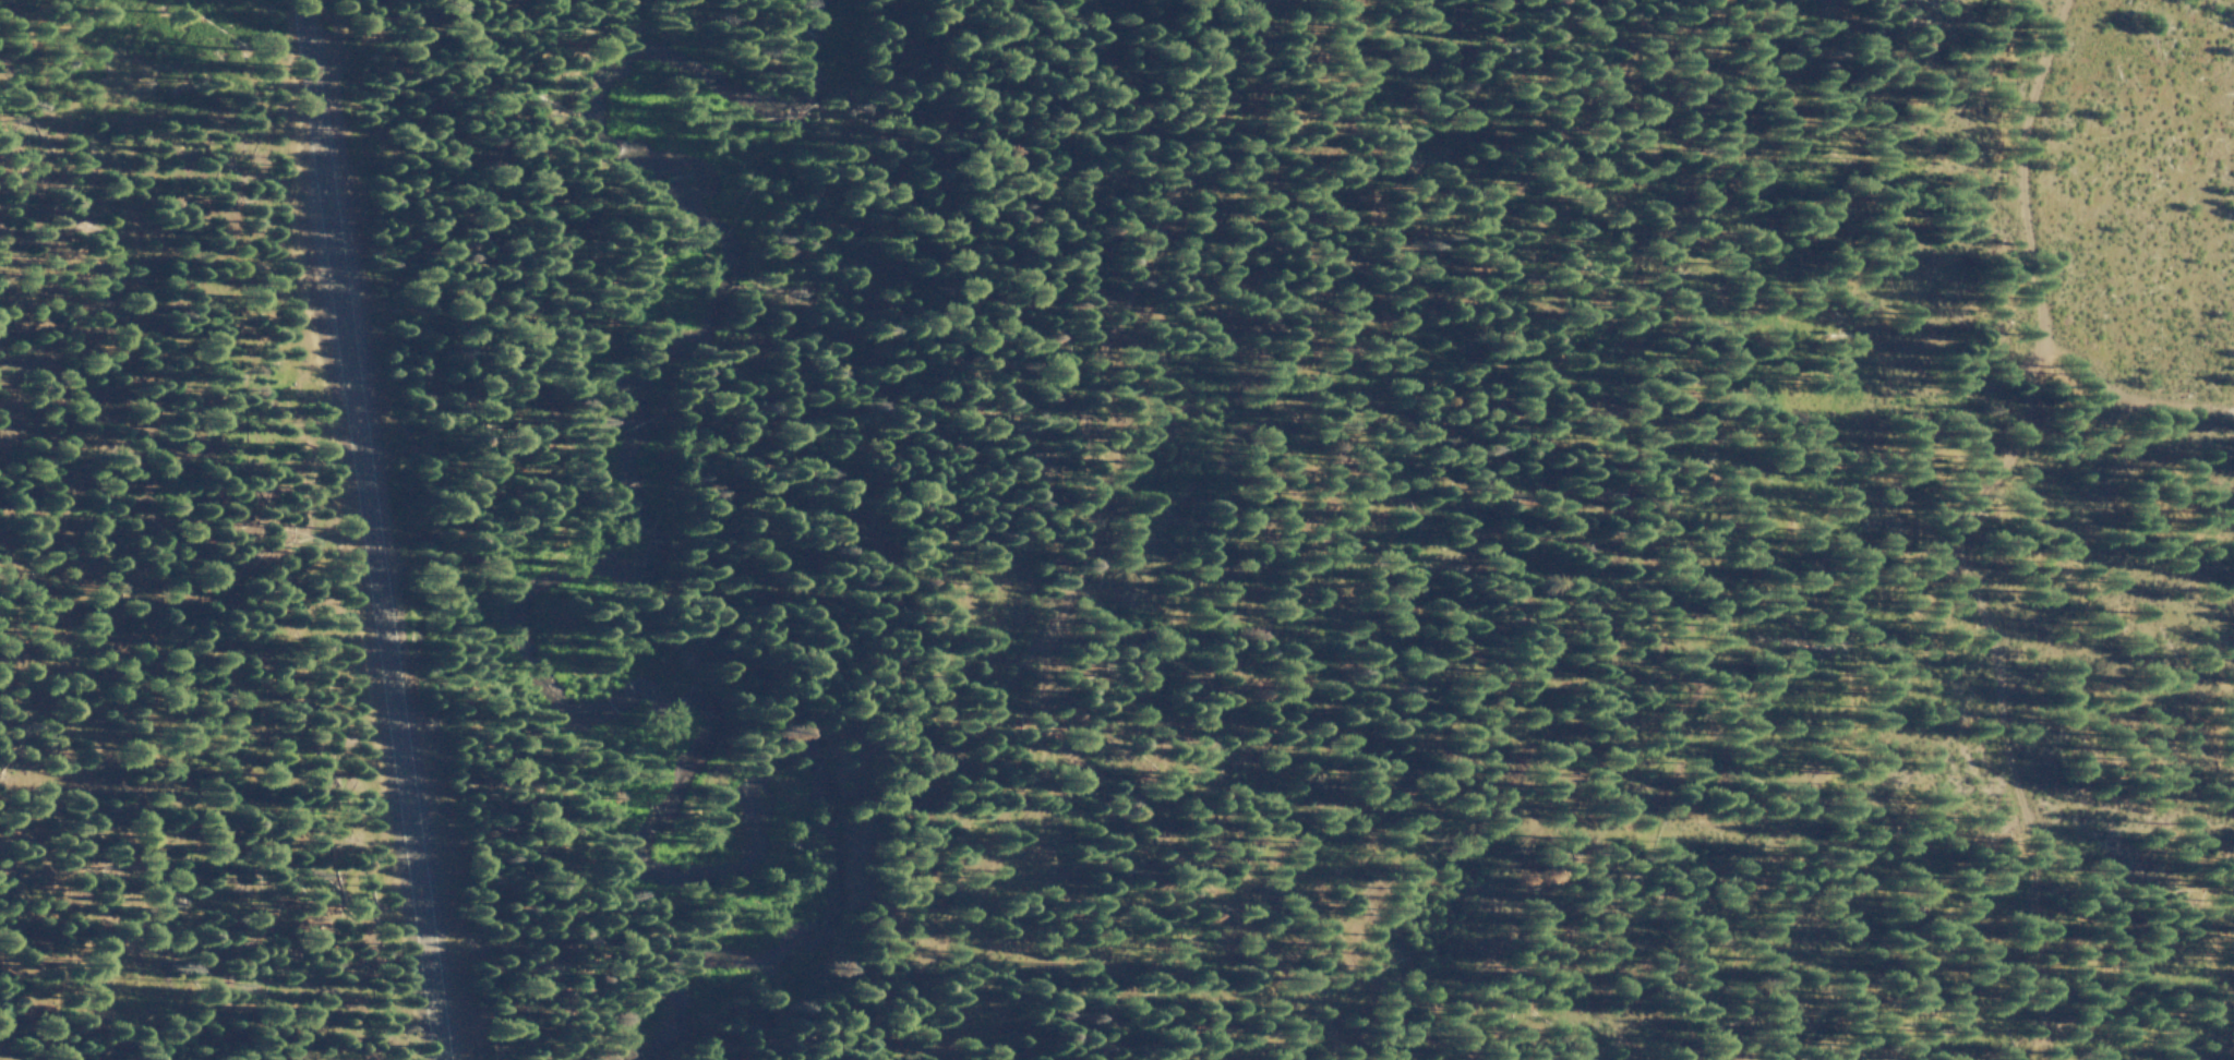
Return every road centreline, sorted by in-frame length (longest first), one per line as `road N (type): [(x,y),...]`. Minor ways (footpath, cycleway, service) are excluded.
road 1 (secondary): [(440,1059),(319,118)]

